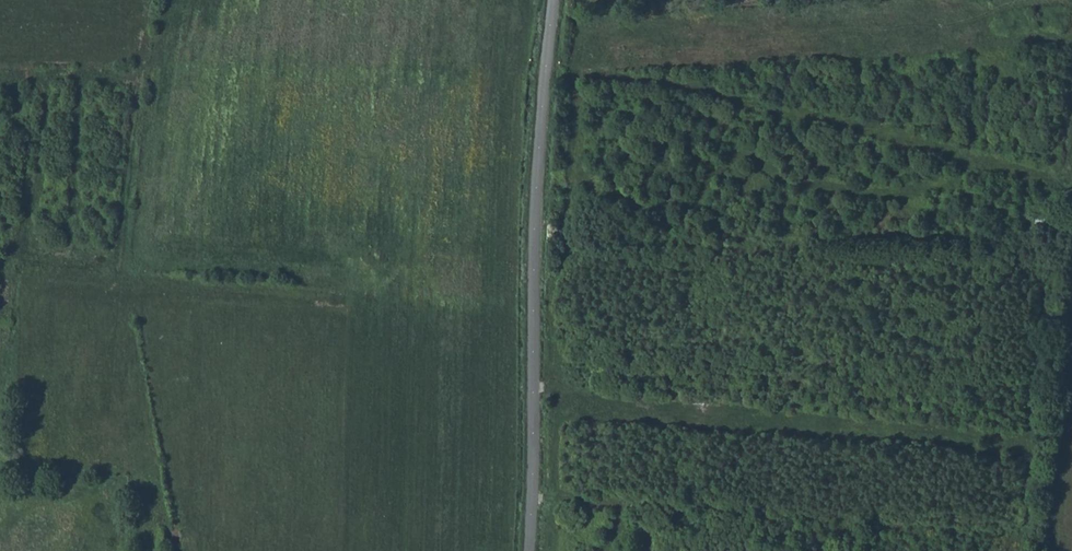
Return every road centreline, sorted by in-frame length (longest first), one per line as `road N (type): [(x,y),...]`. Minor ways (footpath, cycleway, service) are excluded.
road 1 (unclassified): [(528,550),(538,175),(557,0)]

